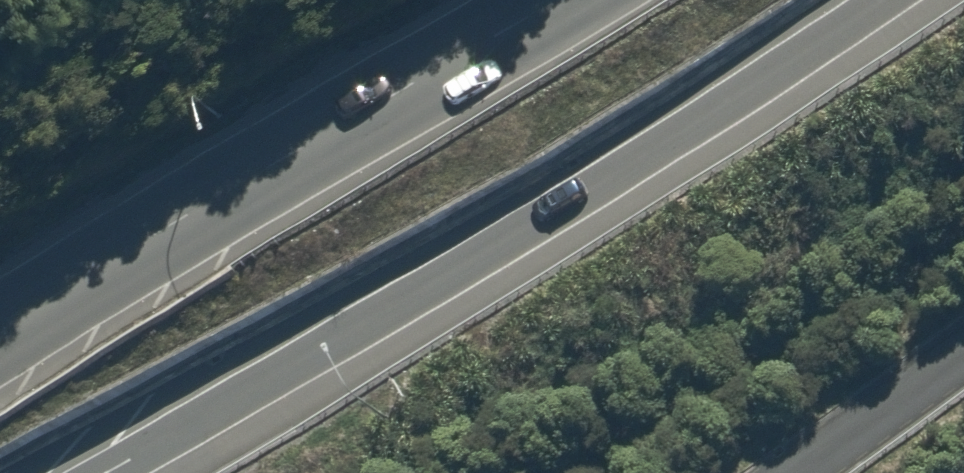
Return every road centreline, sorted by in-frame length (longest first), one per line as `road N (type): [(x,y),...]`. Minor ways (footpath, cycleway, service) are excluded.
road 1 (trunk): [(855,0),(616,160),(90,472)]
road 2 (trunk): [(0,320),(538,0)]
road 3 (residential): [(963,348),(792,472)]

